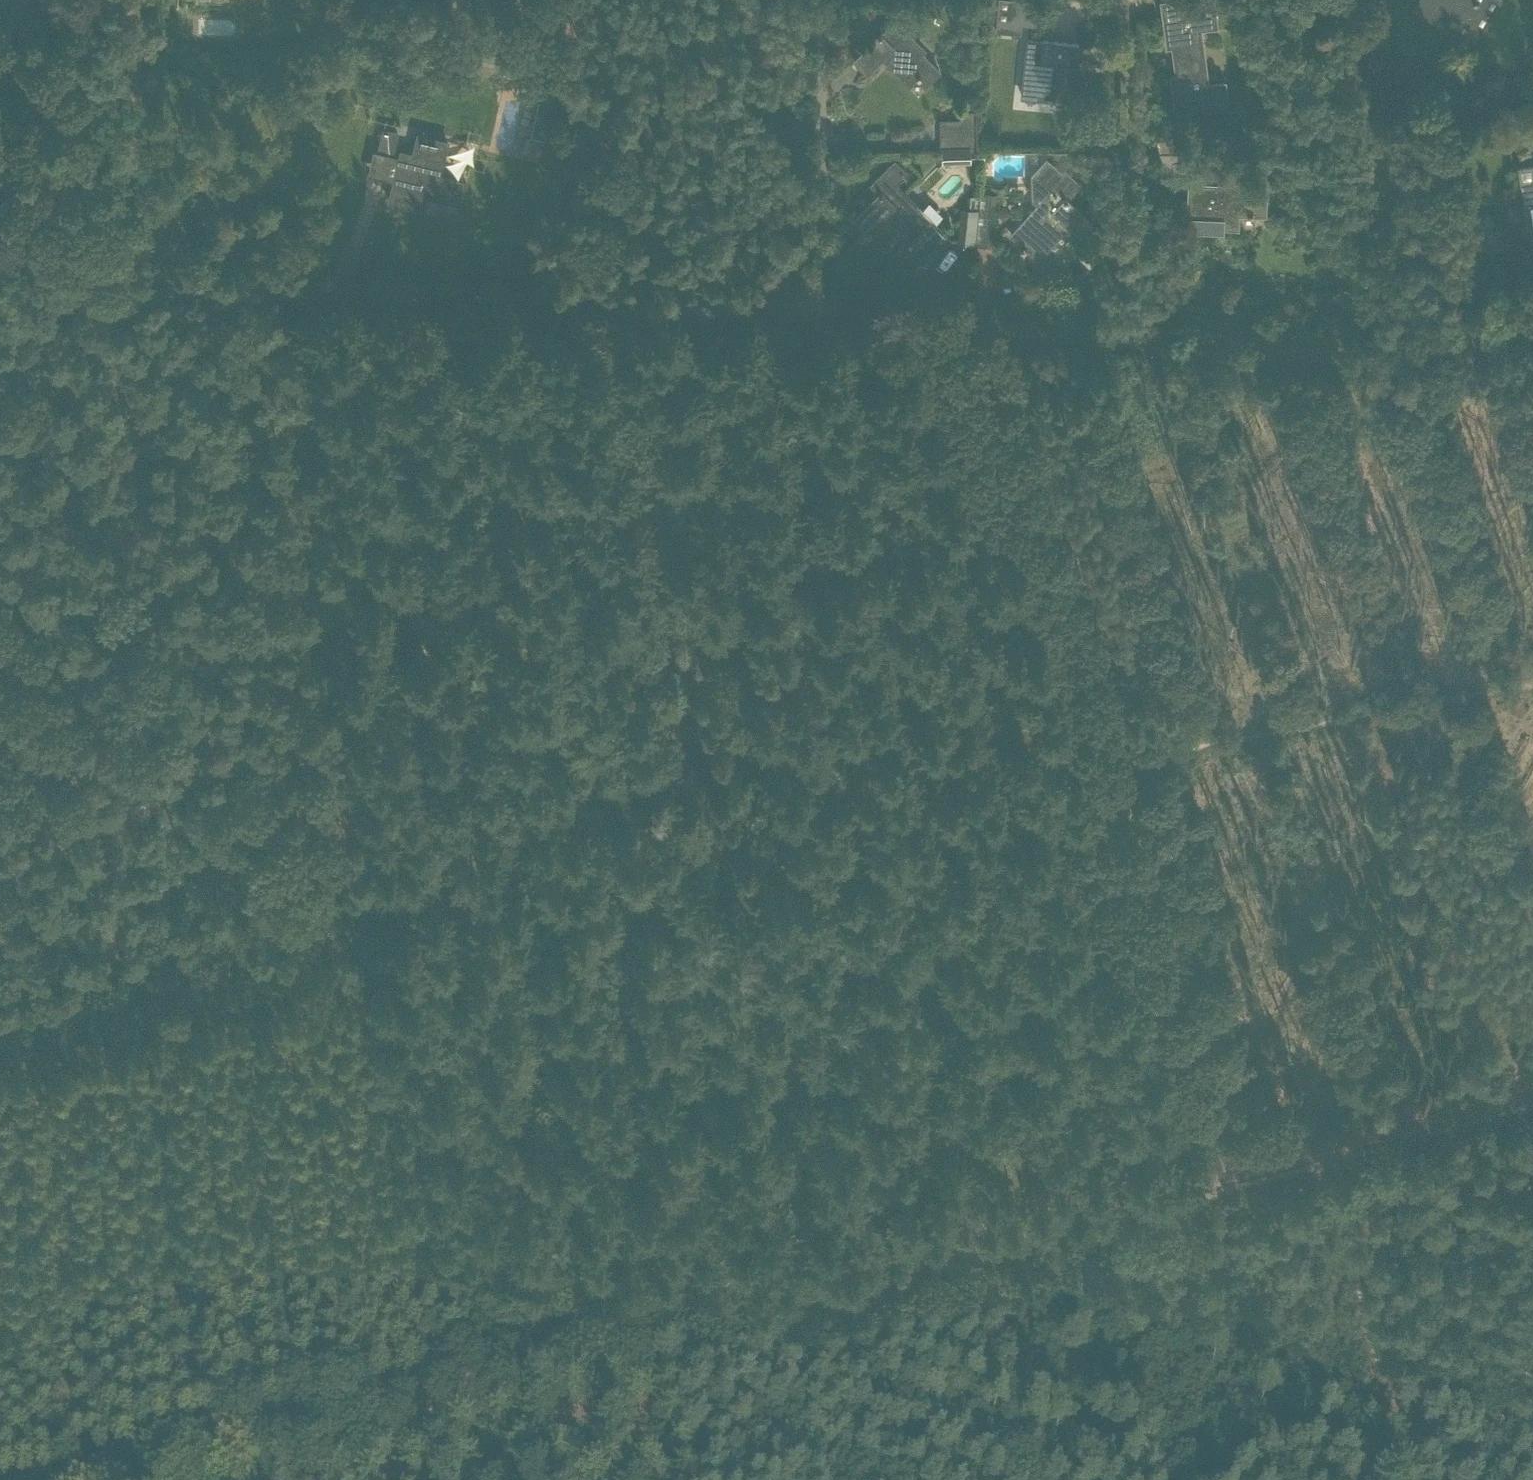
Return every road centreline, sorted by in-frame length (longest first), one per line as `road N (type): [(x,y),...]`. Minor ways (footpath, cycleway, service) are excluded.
road 1 (track): [(988,325),(1132,791),(0,1054)]
road 2 (track): [(279,1437),(1532,1084)]
road 3 (unclassified): [(0,392),(71,297),(109,284),(818,308)]
road 4 (residential): [(1410,346),(1345,0)]
road 5 (residential): [(1148,340),(1150,284),(1137,215),(1127,0)]
road 6 (unclassified): [(818,308),(1148,340)]
road 7 (track): [(71,297),(129,152),(136,91),(128,0)]
road 8 (residential): [(818,308),(822,0)]
road 9 (unclassified): [(1148,340),(1340,354),(1410,346)]
road 10 (track): [(131,1479),(279,1437)]
road 11 (unclassified): [(1410,346),(1532,318)]

